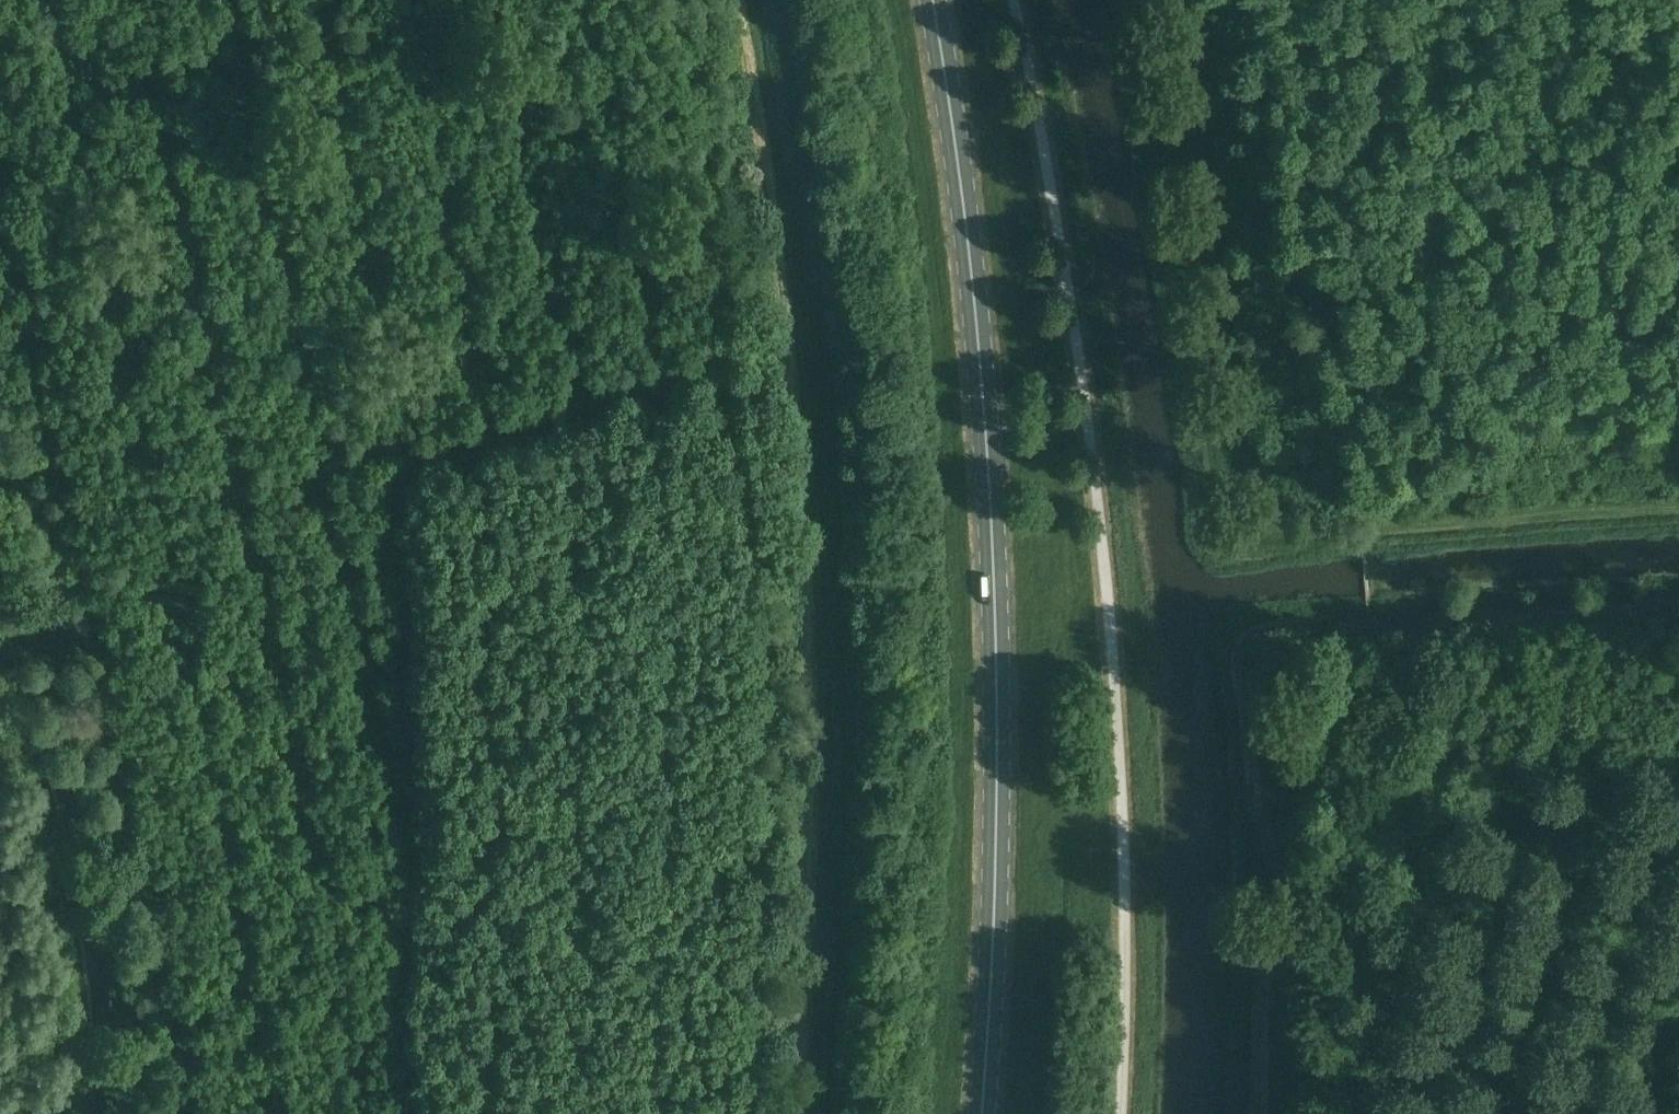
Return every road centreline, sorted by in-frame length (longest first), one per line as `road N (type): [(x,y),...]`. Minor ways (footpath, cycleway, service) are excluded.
road 1 (secondary): [(933,0),(977,295),(991,492),(997,899),(982,1113)]
road 2 (track): [(1678,500),(1305,522),(1252,483),(1149,0)]
road 3 (track): [(1375,634),(1263,641),(1285,1113)]
road 4 (track): [(1374,613),(1375,634),(1387,634),(1678,613)]

